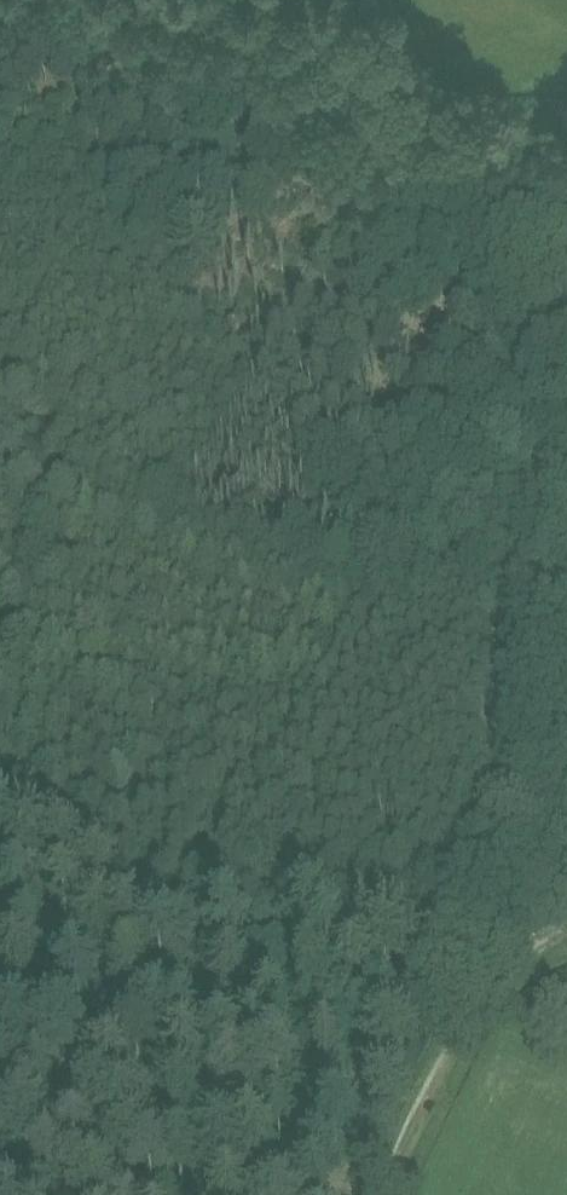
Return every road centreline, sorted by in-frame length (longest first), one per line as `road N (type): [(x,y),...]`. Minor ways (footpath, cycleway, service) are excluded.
road 1 (track): [(566,281),(371,0)]
road 2 (track): [(566,949),(501,986),(476,1019),(404,1194)]

